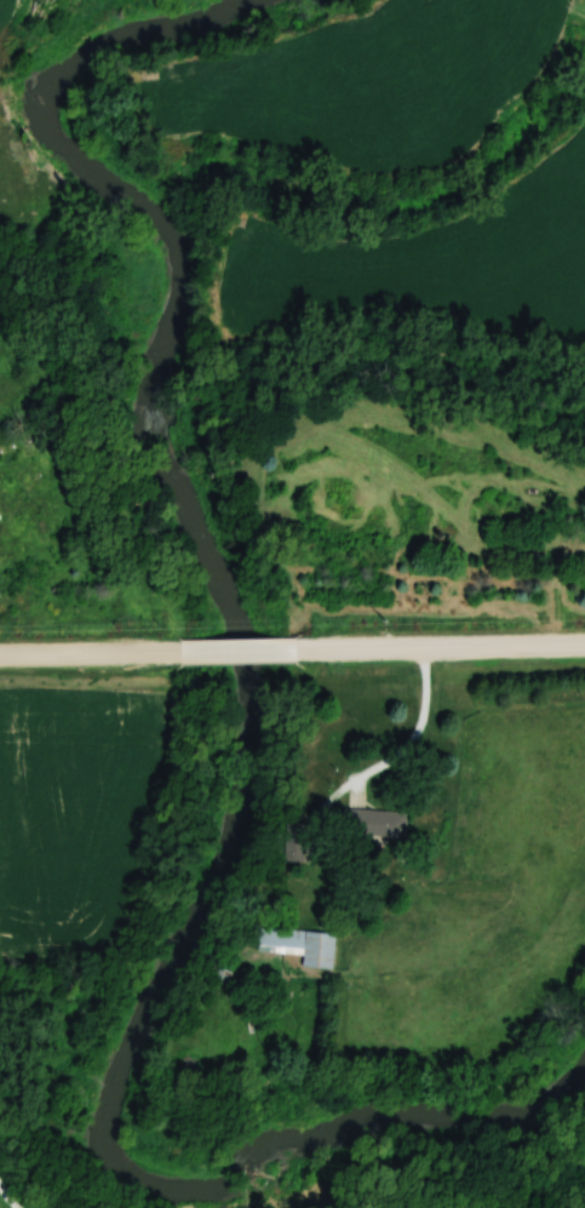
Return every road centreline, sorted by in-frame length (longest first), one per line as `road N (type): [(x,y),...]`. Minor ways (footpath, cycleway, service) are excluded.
road 1 (residential): [(584,642),(303,647)]
road 2 (residential): [(200,649),(0,655)]

